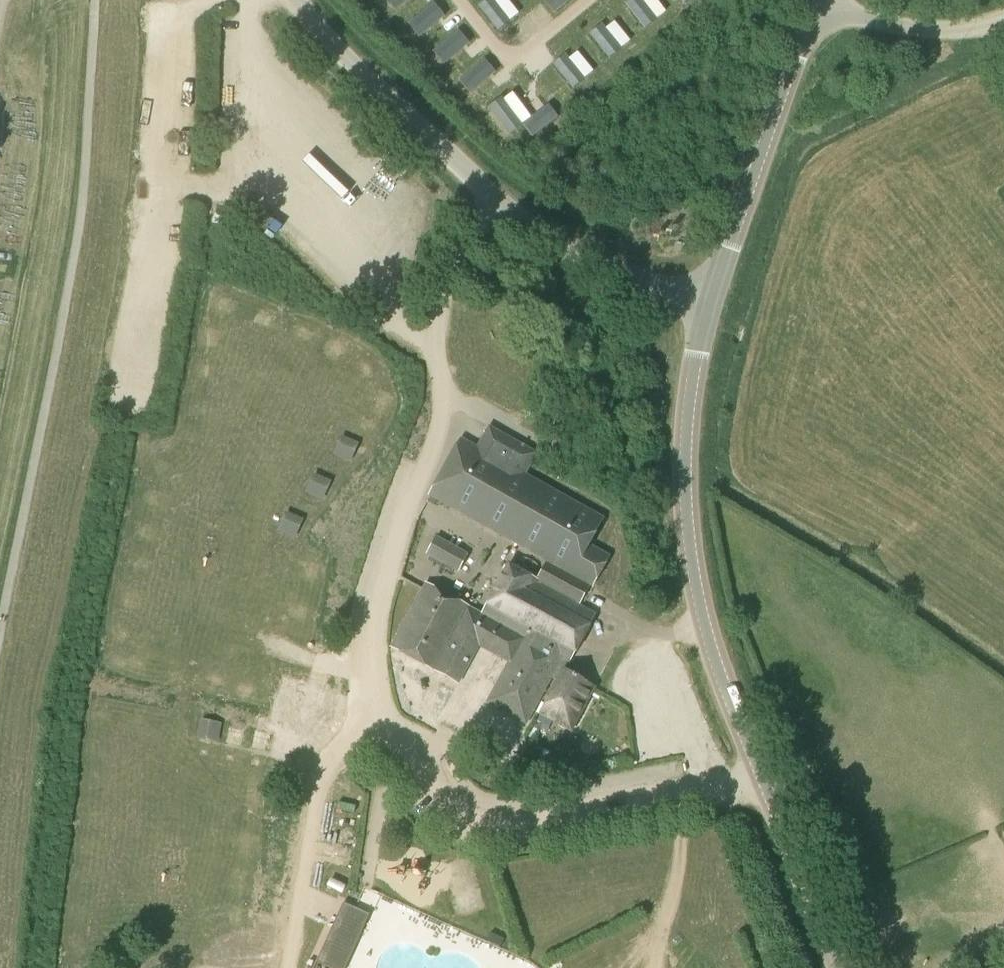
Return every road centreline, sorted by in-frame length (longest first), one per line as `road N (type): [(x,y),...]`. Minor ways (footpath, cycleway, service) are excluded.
road 1 (tertiary): [(844,967),(710,633),(677,518),(673,416),(700,308)]
road 2 (unclassified): [(700,308),(516,219),(297,0)]
road 3 (tertiary): [(700,308),(803,12)]
road 4 (unclassified): [(803,12),(939,29),(1003,18)]

